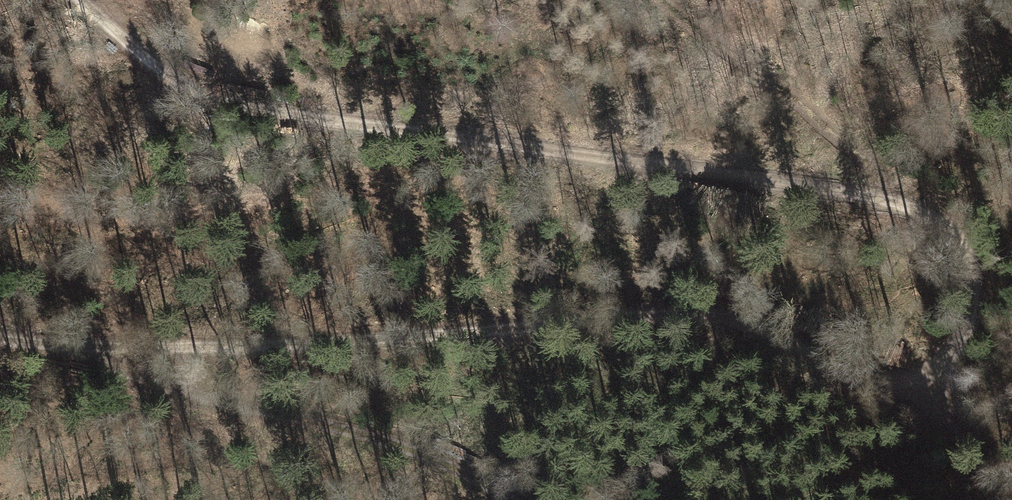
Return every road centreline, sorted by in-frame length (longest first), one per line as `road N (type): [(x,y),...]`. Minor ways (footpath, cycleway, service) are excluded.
road 1 (track): [(929,379),(969,336),(977,281),(953,235),(894,200),(259,112),(174,79),(81,0)]
road 2 (track): [(0,340),(308,343),(688,312),(767,329),(850,378),(883,385),(929,379)]
road 3 (track): [(517,499),(416,450),(193,392),(58,344)]
road 4 (track): [(894,200),(777,84),(668,0)]
road 5 (track): [(929,379),(996,499)]

